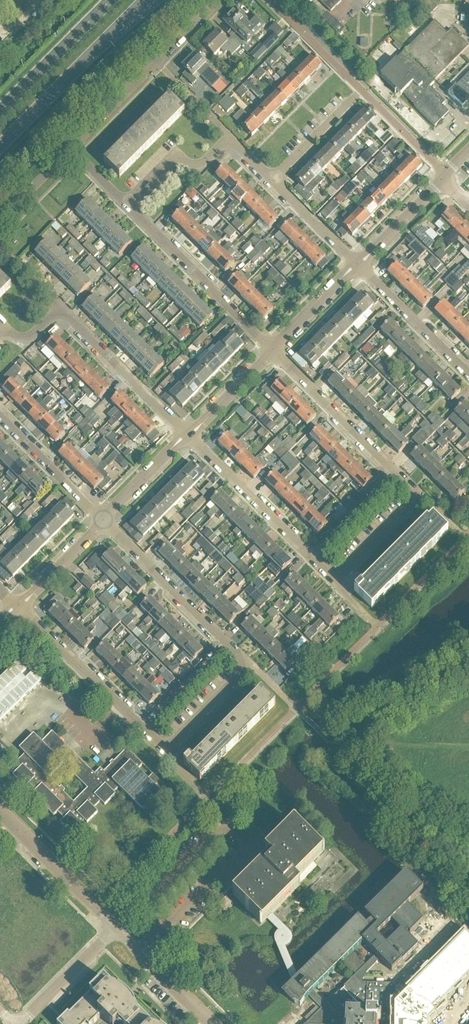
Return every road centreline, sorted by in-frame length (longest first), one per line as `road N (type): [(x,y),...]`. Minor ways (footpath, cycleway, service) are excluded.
road 1 (residential): [(220,0),(72,151)]
road 2 (primary): [(0,147),(146,0)]
road 3 (residential): [(127,205),(272,350)]
road 4 (residential): [(247,849),(222,825),(139,909),(162,933)]
road 5 (residential): [(227,643),(249,665),(165,751),(142,728)]
road 6 (residential): [(397,473),(419,495),(335,580),(311,558)]
road 7 (residential): [(188,436),(60,309)]
road 8 (residential): [(272,350),(397,473)]
road 9 (residential): [(142,728),(17,607)]
road 10 (residential): [(104,521),(227,643)]
road 11 (residential): [(311,558),(188,436)]
road 12 (unclassified): [(0,812),(117,928)]
road 13 (primary): [(112,0),(0,112)]
road 14 (residential): [(468,376),(358,265)]
road 15 (residential): [(0,418),(104,521)]
road 16 (residential): [(117,928),(21,1023)]
road 17 (residential): [(229,138),(201,164),(168,164),(127,205)]
road 18 (residential): [(274,181),(362,92)]
road 19 (residential): [(445,178),(358,265)]
road 20 (residential): [(104,521),(17,607)]
road 21 (residential): [(397,473),(311,558)]
road 22 (residential): [(358,265),(272,350)]
road 23 (residential): [(272,350),(188,436)]
road 24 (residential): [(227,643),(142,728)]

